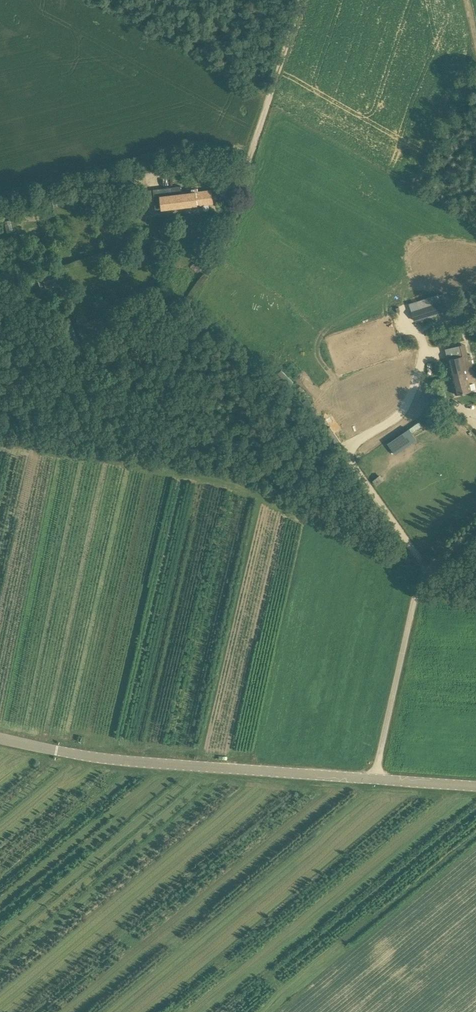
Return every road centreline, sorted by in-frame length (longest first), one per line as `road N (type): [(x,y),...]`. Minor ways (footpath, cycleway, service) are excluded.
road 1 (tertiary): [(376,779),(103,758),(0,737)]
road 2 (unclassified): [(376,779),(423,581),(475,529)]
road 3 (track): [(302,0),(244,194)]

